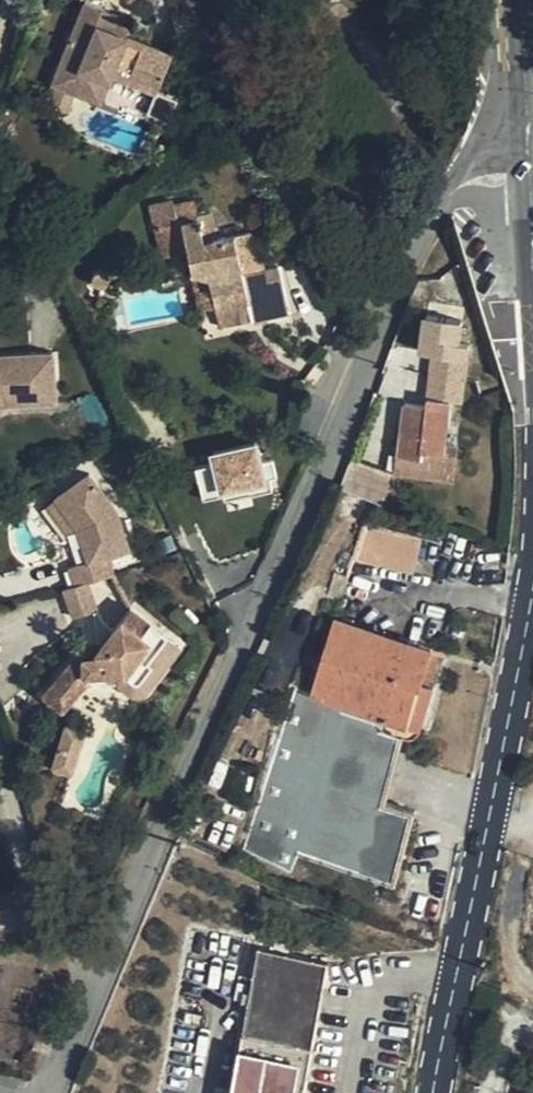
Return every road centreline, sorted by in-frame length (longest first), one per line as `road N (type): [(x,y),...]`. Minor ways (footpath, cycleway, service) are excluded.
road 1 (unclassified): [(102,974),(435,213),(455,188),(527,175)]
road 2 (secondary): [(532,596),(434,1092)]
road 3 (residential): [(102,974),(36,899),(21,818),(0,762)]
road 4 (secondary): [(520,0),(527,175)]
road 5 (unclassified): [(46,1092),(102,974)]

